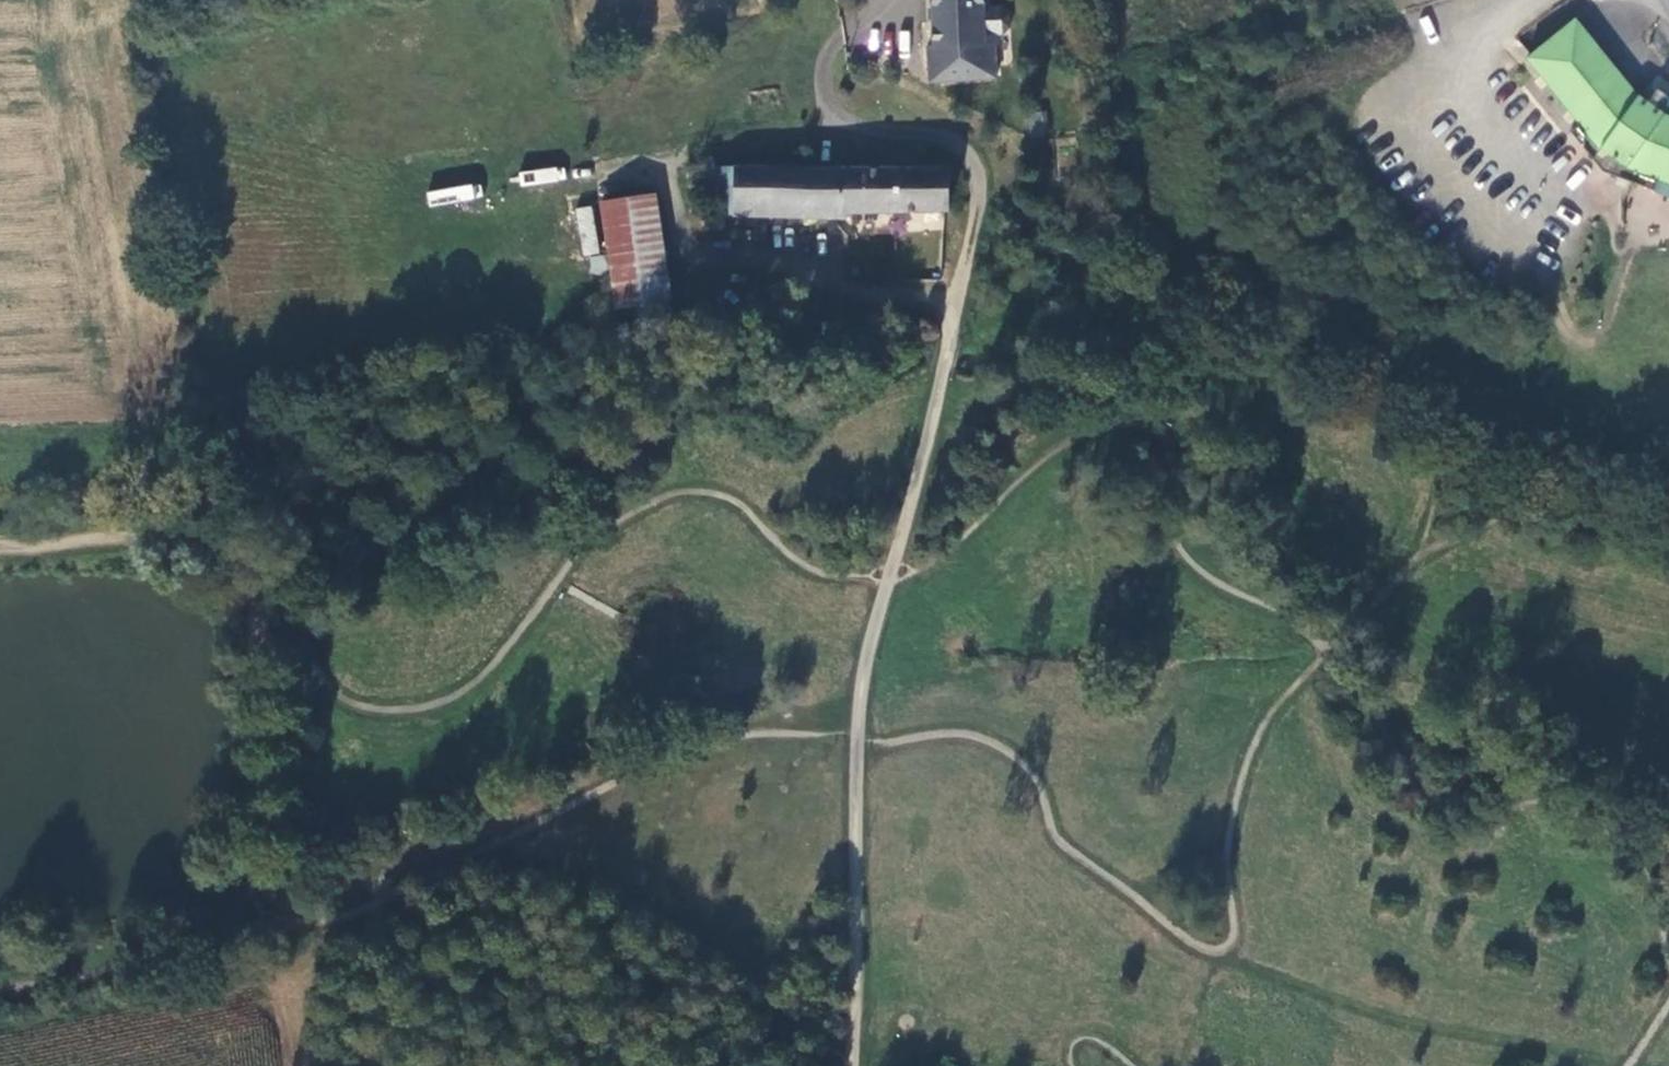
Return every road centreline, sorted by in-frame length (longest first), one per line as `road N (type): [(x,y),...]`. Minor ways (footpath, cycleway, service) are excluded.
road 1 (unclassified): [(843,35),(823,75),(825,101),(842,121),(937,137),(965,154),(976,176),(946,365),(863,685),(852,1065)]

